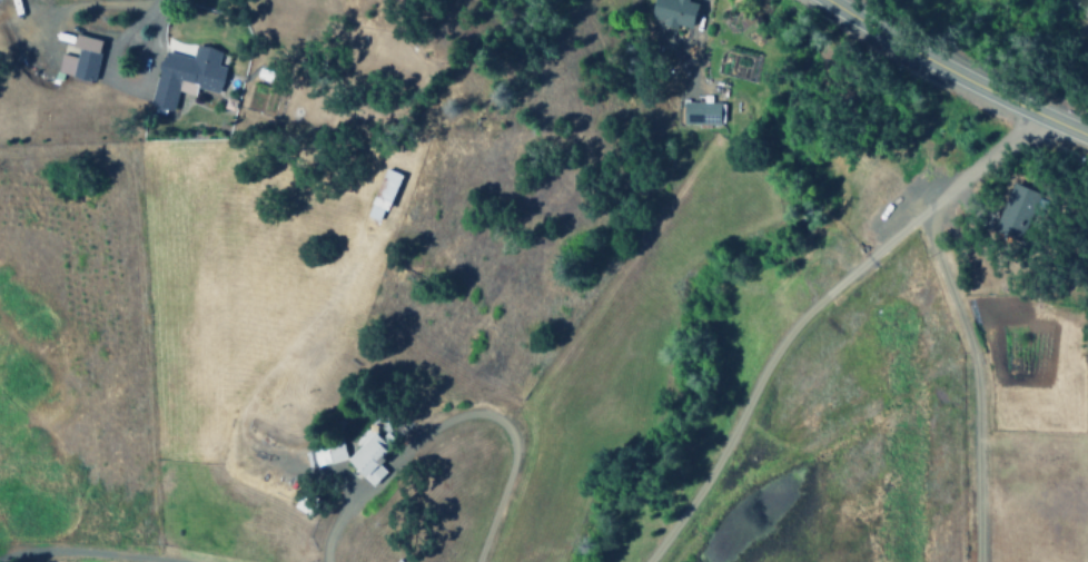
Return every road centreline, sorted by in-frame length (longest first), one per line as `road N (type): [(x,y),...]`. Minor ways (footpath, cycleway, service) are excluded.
road 1 (residential): [(1036,111),(808,310),(756,383),(702,487),(646,561)]
road 2 (residential): [(322,561),(347,500),(433,427),(479,414),(502,424),(514,454),(476,561)]
road 3 (residential): [(941,198),(941,268),(980,400),(979,561)]
road 4 (secondary): [(1087,134),(987,89),(832,0)]
road 5 (residential): [(171,561),(26,552),(0,559)]

